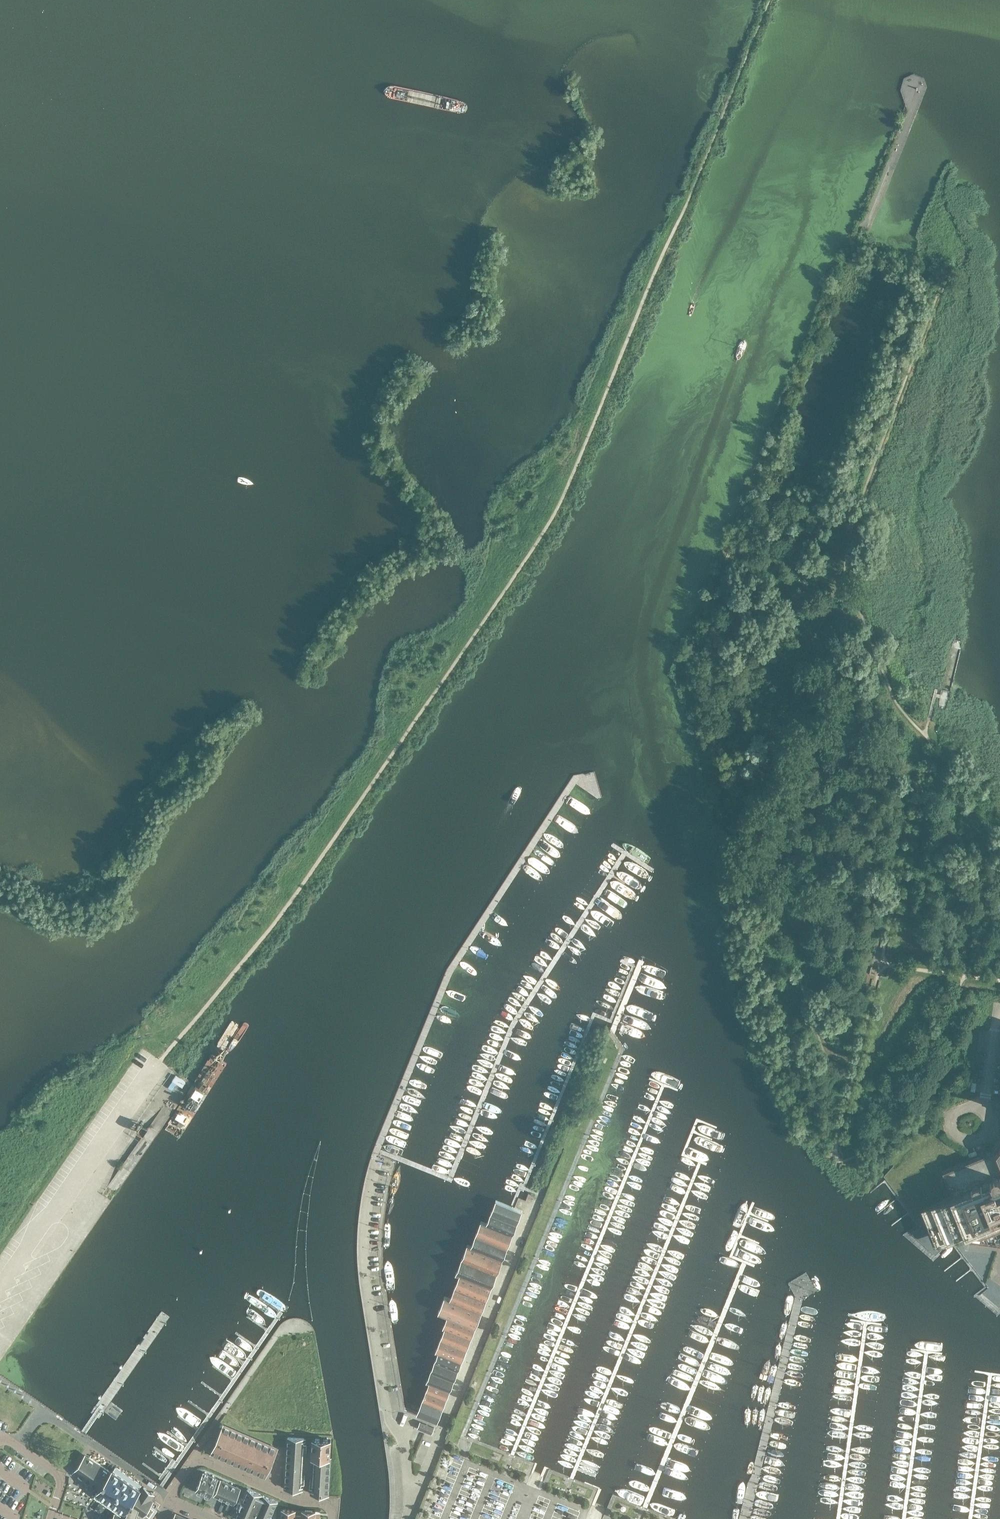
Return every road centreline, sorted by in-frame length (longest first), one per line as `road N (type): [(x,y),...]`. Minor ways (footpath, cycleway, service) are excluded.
road 1 (unclassified): [(380,1156),(365,1264),(389,1419),(404,1440),(410,1507)]
road 2 (unclassified): [(410,1507),(537,1194)]
road 3 (unclassified): [(0,1284),(160,1060)]
road 4 (residential): [(172,1497),(53,1419),(34,1421),(19,1444)]
road 5 (residential): [(333,1518),(335,1505),(292,1498),(197,1456)]

